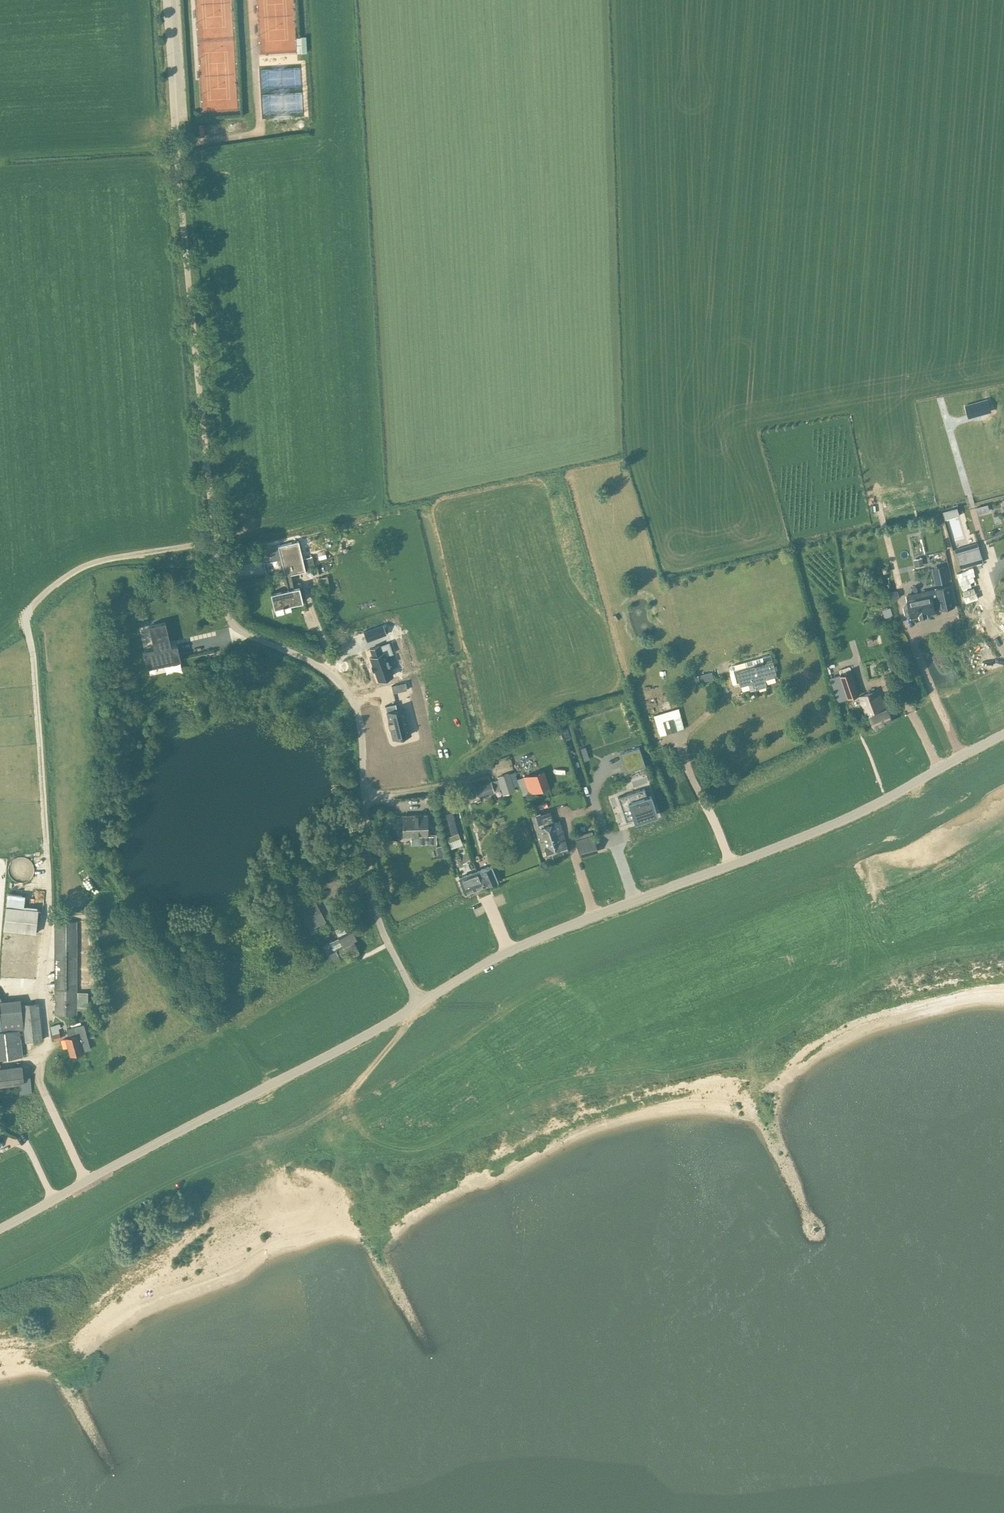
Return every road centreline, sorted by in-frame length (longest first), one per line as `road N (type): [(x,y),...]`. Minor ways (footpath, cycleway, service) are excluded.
road 1 (unclassified): [(421,1001),(525,941),(832,824),(1003,733)]
road 2 (unclassified): [(421,1001),(379,921),(351,697),(320,666),(237,628),(223,604),(214,538)]
road 3 (unclassified): [(214,538),(167,0)]
road 4 (unclassified): [(0,1226),(421,1001)]
road 5 (unclassified): [(46,851),(24,617),(87,566),(214,538)]

